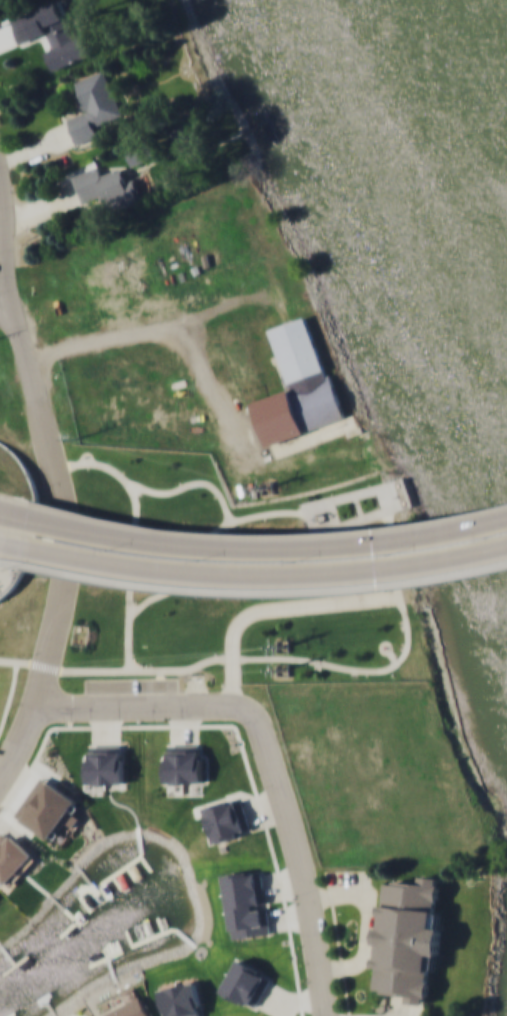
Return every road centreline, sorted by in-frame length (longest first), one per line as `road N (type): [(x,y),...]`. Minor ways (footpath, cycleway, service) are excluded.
road 1 (residential): [(31,711),(223,707),(254,716),(310,897),(326,1015)]
road 2 (primary): [(11,545),(97,562),(248,574),(366,572),(506,546)]
road 3 (primary): [(434,536),(235,547),(140,541),(17,519)]
road 4 (tertiary): [(0,779),(17,753),(42,667),(43,529)]
road 5 (tertiary): [(10,311),(41,418),(43,529)]
road 6 (residential): [(0,167),(10,311)]

